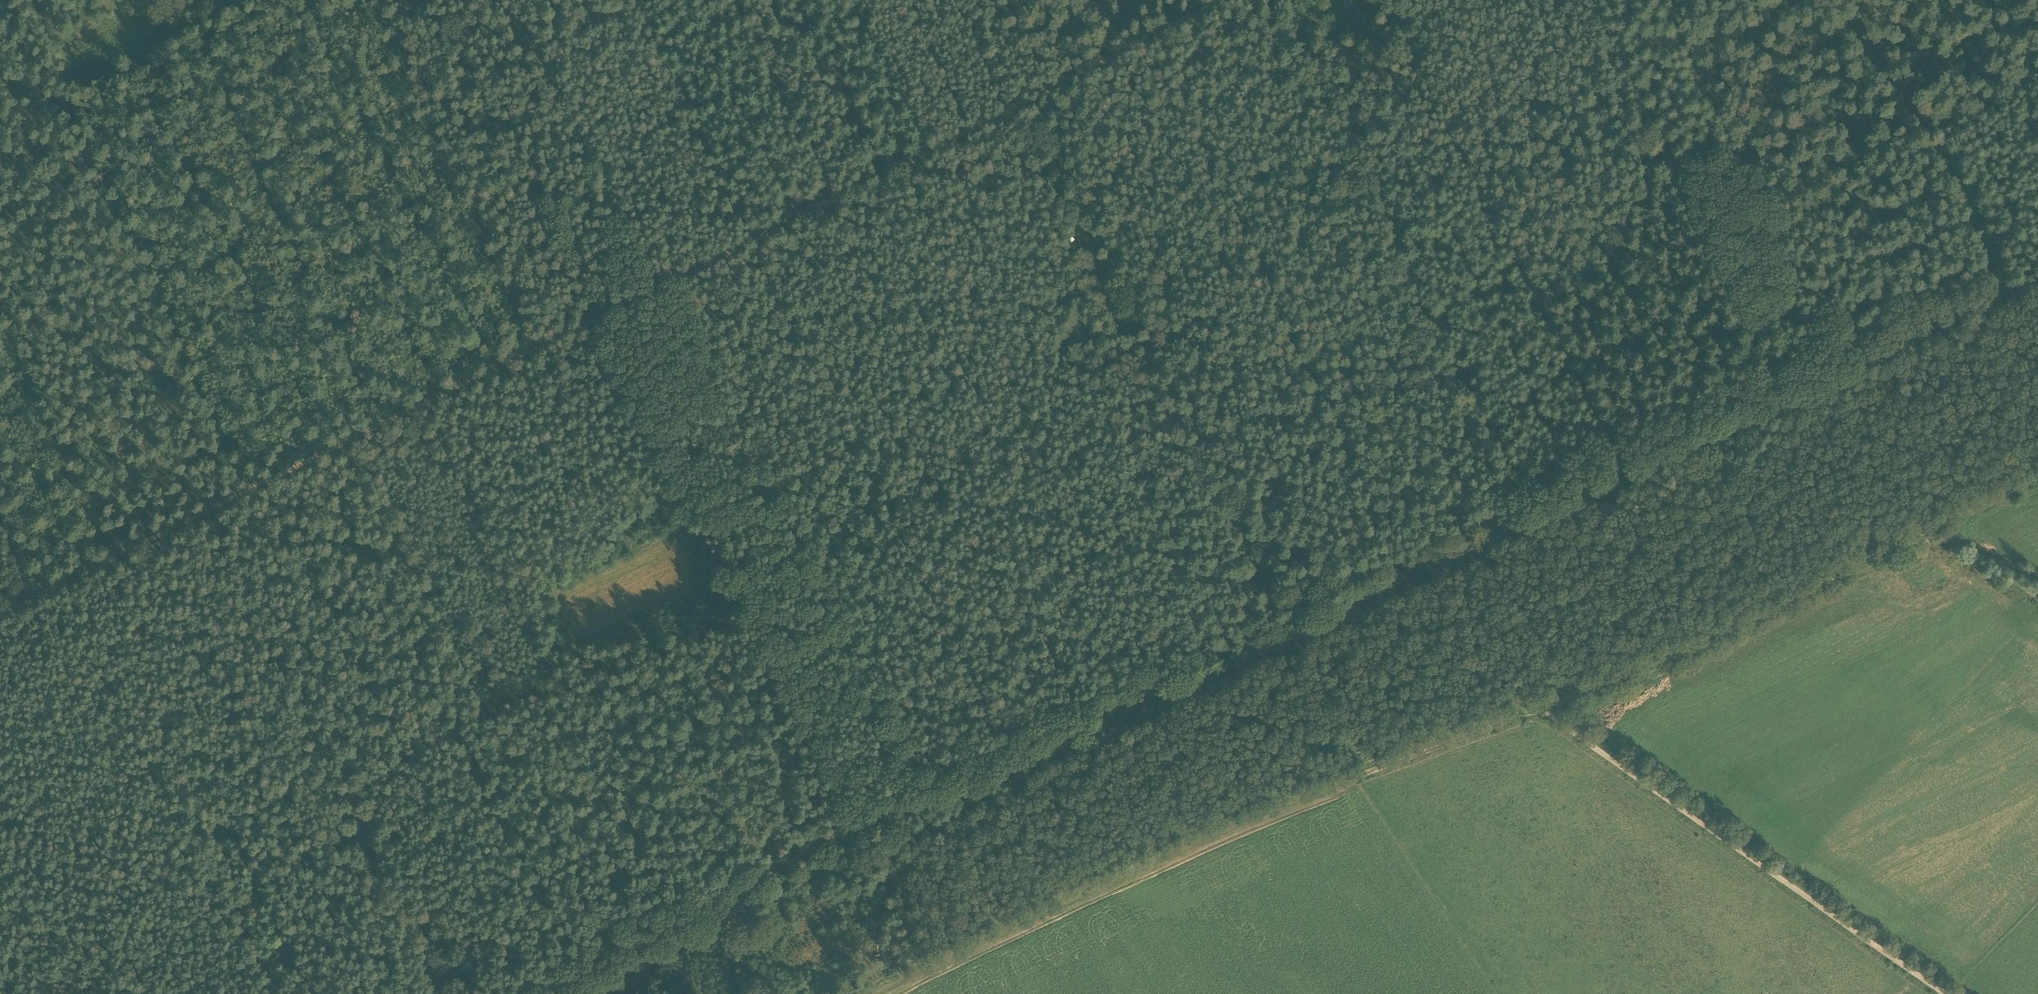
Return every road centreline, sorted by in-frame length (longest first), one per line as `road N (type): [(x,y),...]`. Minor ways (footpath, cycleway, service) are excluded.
road 1 (track): [(0,612),(1225,0)]
road 2 (track): [(861,993),(1171,852),(1504,718)]
road 3 (track): [(850,833),(1090,735),(1473,546)]
road 4 (track): [(1947,993),(1538,705)]
road 5 (track): [(1585,687),(1761,617),(2037,477)]
road 6 (track): [(1791,393),(1585,0)]
road 7 (track): [(519,993),(850,833)]
road 8 (track): [(1473,546),(1791,393)]
road 9 (track): [(628,993),(835,860),(850,833)]
road 10 (track): [(1791,393),(2037,279)]
road 11 (track): [(850,833),(744,622)]
road 12 (track): [(594,317),(680,480)]

